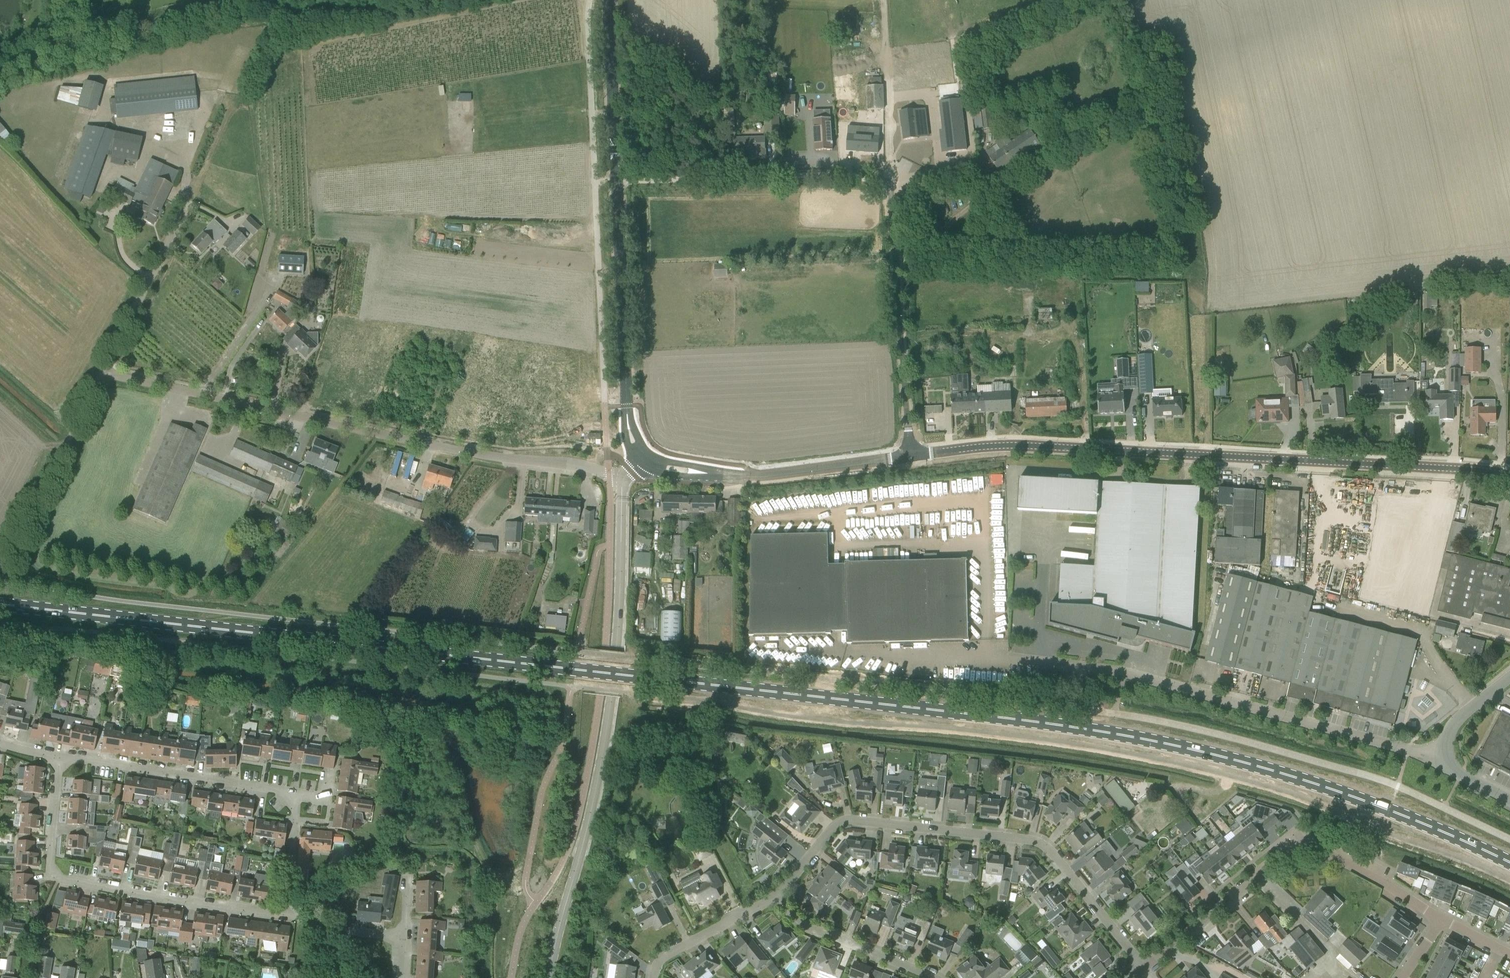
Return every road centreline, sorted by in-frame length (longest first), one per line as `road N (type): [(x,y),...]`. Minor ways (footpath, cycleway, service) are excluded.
road 1 (primary): [(1509,864),(1388,809),(1150,740),(622,675)]
road 2 (primary): [(0,605),(622,675)]
road 3 (tertiary): [(1509,477),(1014,445),(912,456)]
road 4 (track): [(594,184),(329,207),(312,191),(331,171),(592,146)]
road 5 (unclassified): [(623,480),(97,375)]
road 6 (tertiary): [(550,977),(610,702),(623,480)]
road 7 (residential): [(775,896),(844,821),(1027,839),(1053,854),(1146,969)]
road 8 (unclassified): [(1444,755),(1109,668),(1012,659)]
road 9 (residential): [(1146,969),(1303,848),(1321,850),(1441,919)]
road 10 (residential): [(283,916),(51,871),(59,757)]
road 11 (residential): [(912,456),(892,132)]
road 12 (tertiary): [(627,422),(617,182)]
road 13 (residential): [(294,793),(59,757)]
road 14 (unclassified): [(2,557),(97,375)]
road 15 (unclassified): [(97,375),(186,204)]
road 16 (tertiary): [(617,182),(608,0)]
road 17 (residential): [(932,977),(812,930),(775,896)]
road 18 (tertiary): [(912,456),(751,477)]
road 19 (residential): [(653,977),(658,961),(775,896)]
road 20 (track): [(892,132),(882,0)]
road 21 (residential): [(283,916),(294,793)]

